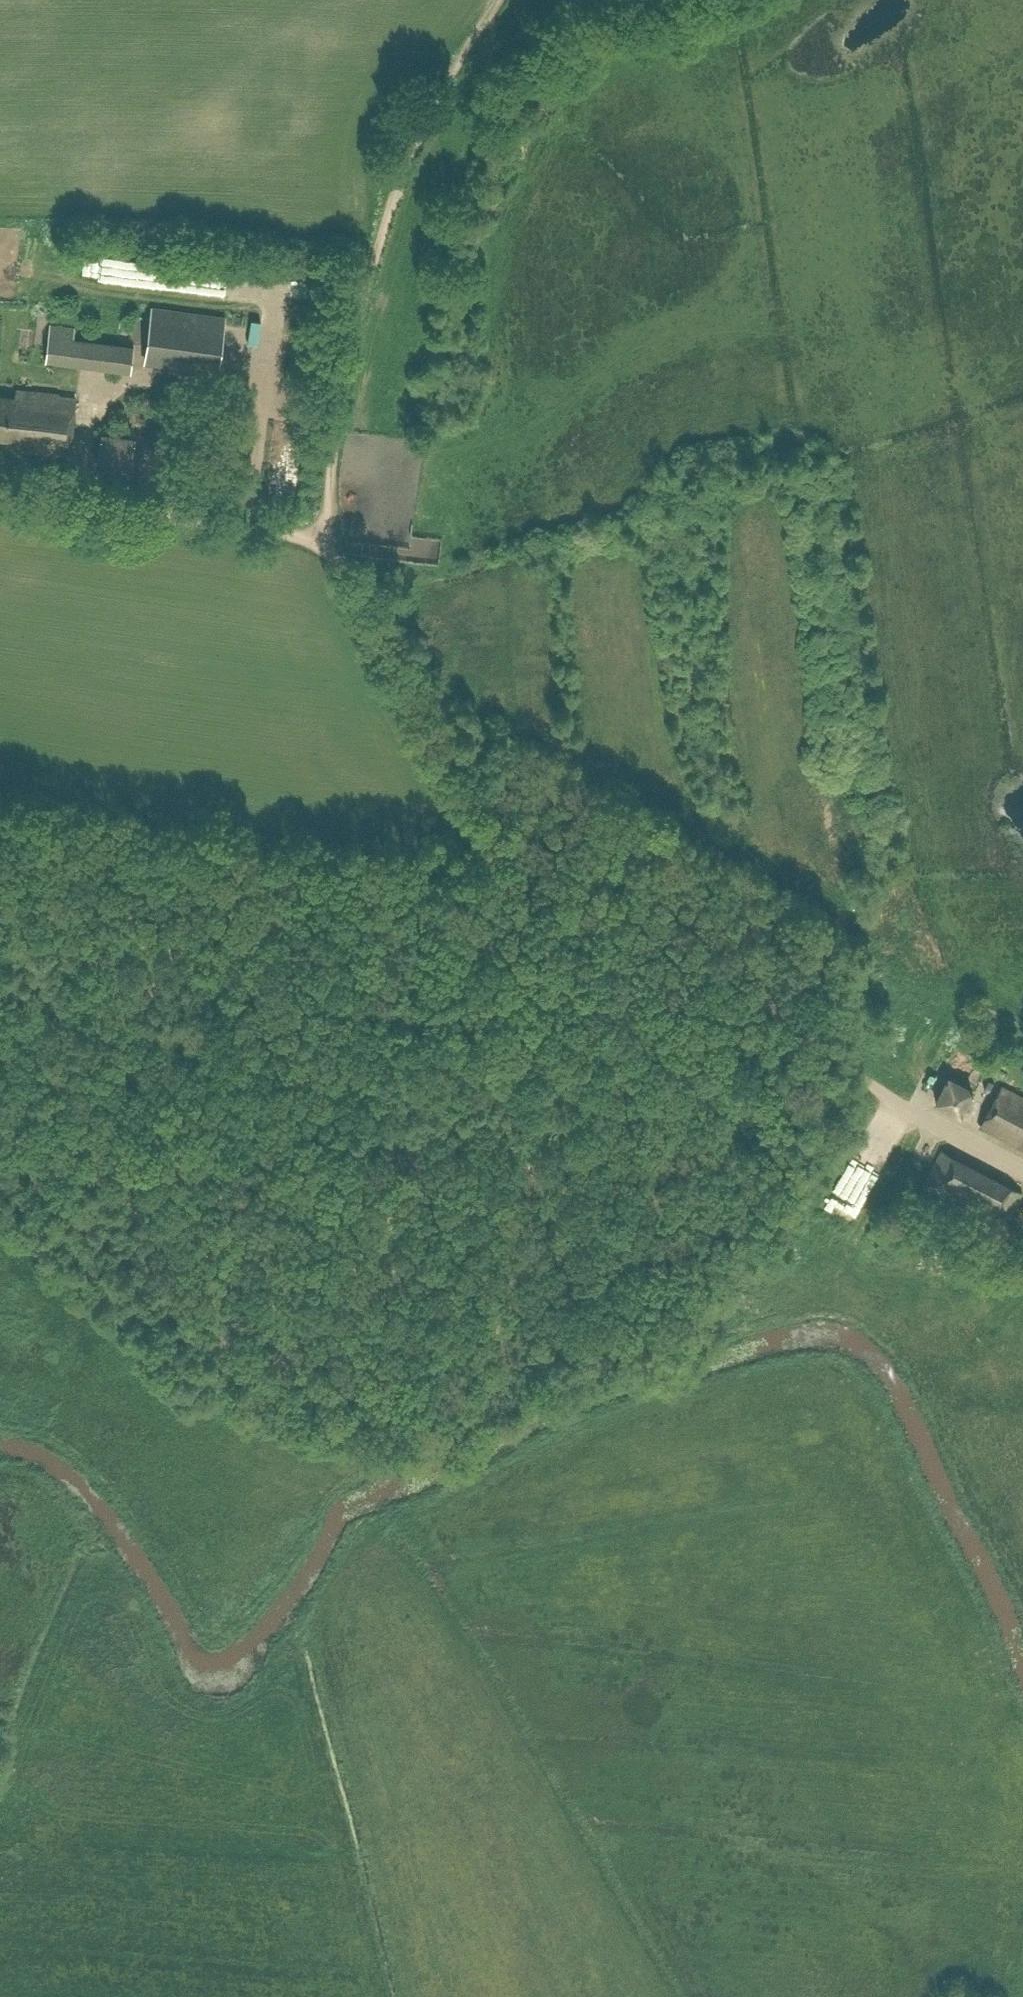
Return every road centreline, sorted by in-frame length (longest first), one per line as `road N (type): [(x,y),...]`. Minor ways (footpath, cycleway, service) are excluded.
road 1 (track): [(1022,1169),(899,1103),(757,998),(620,990),(544,956),(417,732),(327,540)]
road 2 (track): [(493,864),(240,1381)]
road 3 (track): [(327,540),(339,414),(395,187),(497,0)]
road 4 (track): [(327,540),(0,492)]

